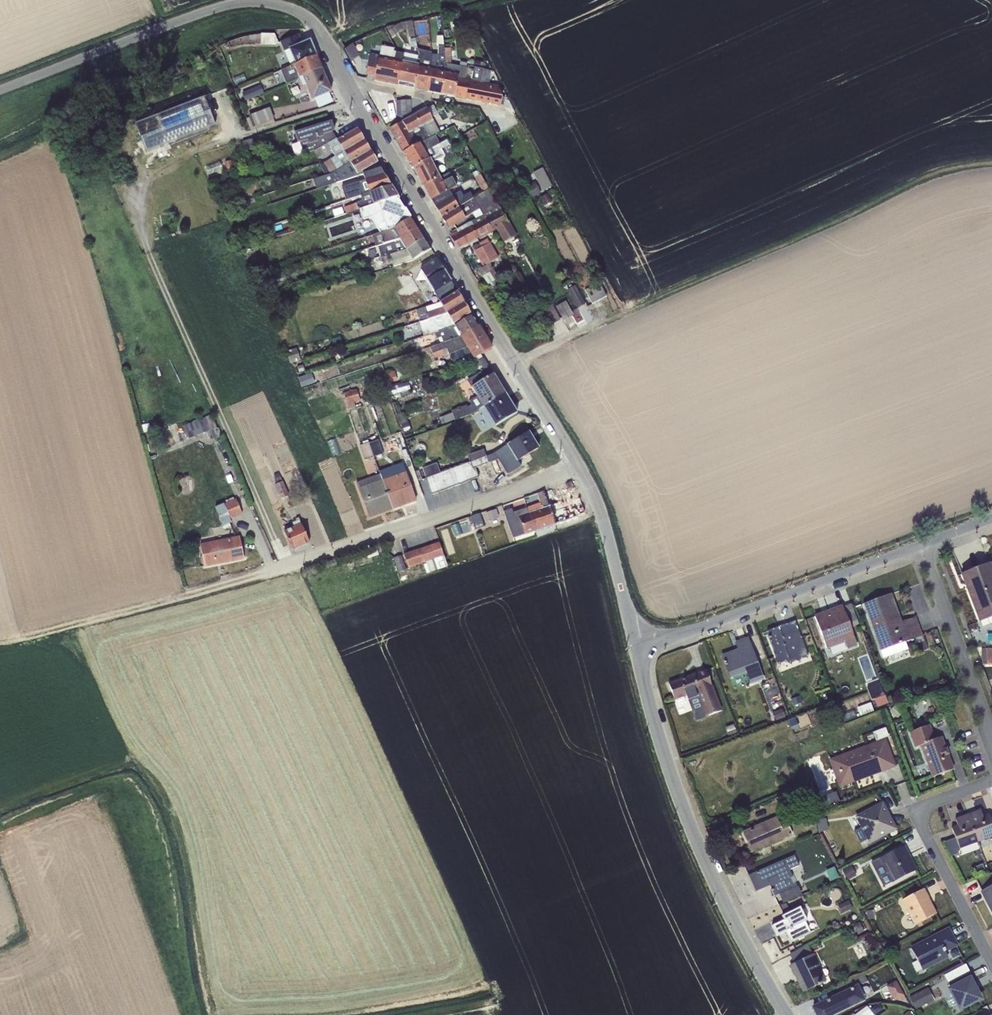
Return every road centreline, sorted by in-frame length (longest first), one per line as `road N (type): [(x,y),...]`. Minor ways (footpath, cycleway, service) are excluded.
road 1 (residential): [(578,466),(310,19),(278,4),(229,3),(0,89)]
road 2 (residential): [(578,466),(195,593)]
road 3 (residential): [(788,1014),(711,875),(676,789),(635,646)]
road 4 (track): [(149,254),(274,540)]
road 5 (unclassified): [(921,550),(635,646)]
road 6 (residential): [(991,781),(927,804),(919,821),(991,963)]
road 7 (residential): [(921,550),(991,743)]
road 8 (track): [(195,593),(0,640)]
road 9 (residential): [(635,646),(602,519),(578,466)]

